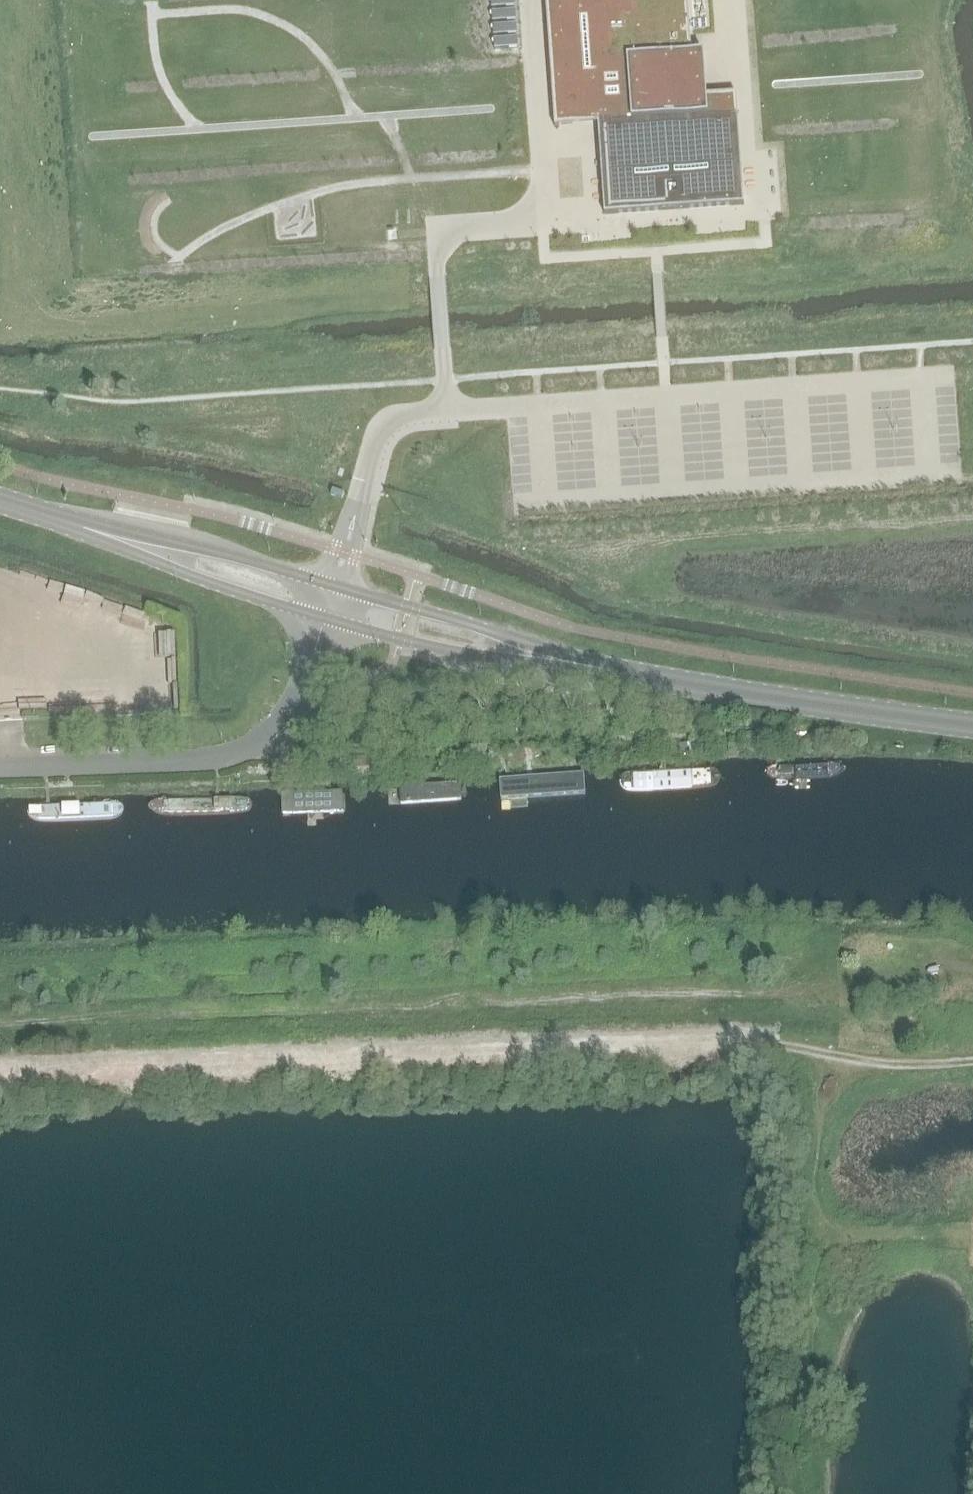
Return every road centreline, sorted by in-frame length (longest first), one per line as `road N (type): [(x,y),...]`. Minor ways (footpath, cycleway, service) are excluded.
road 1 (track): [(0,1069),(713,1042),(889,1064),(972,1061)]
road 2 (secondary): [(972,723),(706,689),(547,657)]
road 3 (unclassified): [(0,768),(203,761),(242,751),(293,706),(326,617)]
road 4 (track): [(972,1235),(887,1238),(820,1223),(812,1185),(831,1054)]
road 5 (secondary): [(112,536),(192,575),(326,617)]
road 6 (secondary): [(335,585),(201,549),(112,536)]
road 7 (secondary): [(326,617),(458,651),(547,657)]
road 8 (secondary): [(547,657),(467,621),(335,585)]

